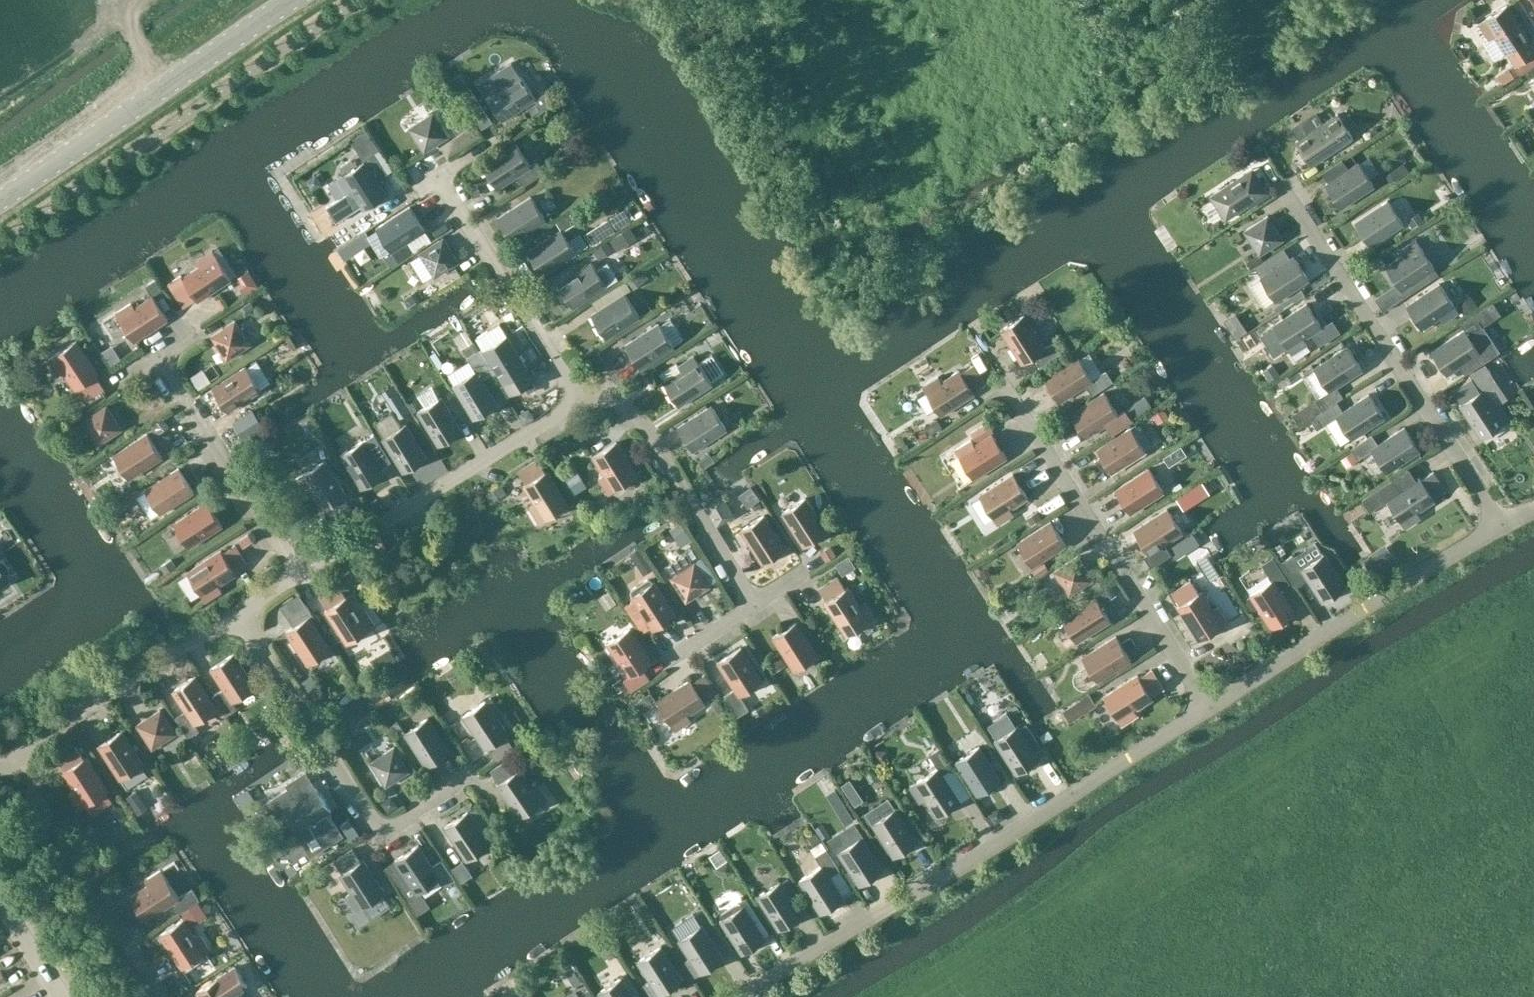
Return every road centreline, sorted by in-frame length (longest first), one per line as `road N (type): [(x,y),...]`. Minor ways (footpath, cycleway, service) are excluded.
road 1 (tertiary): [(0,199),(298,0)]

